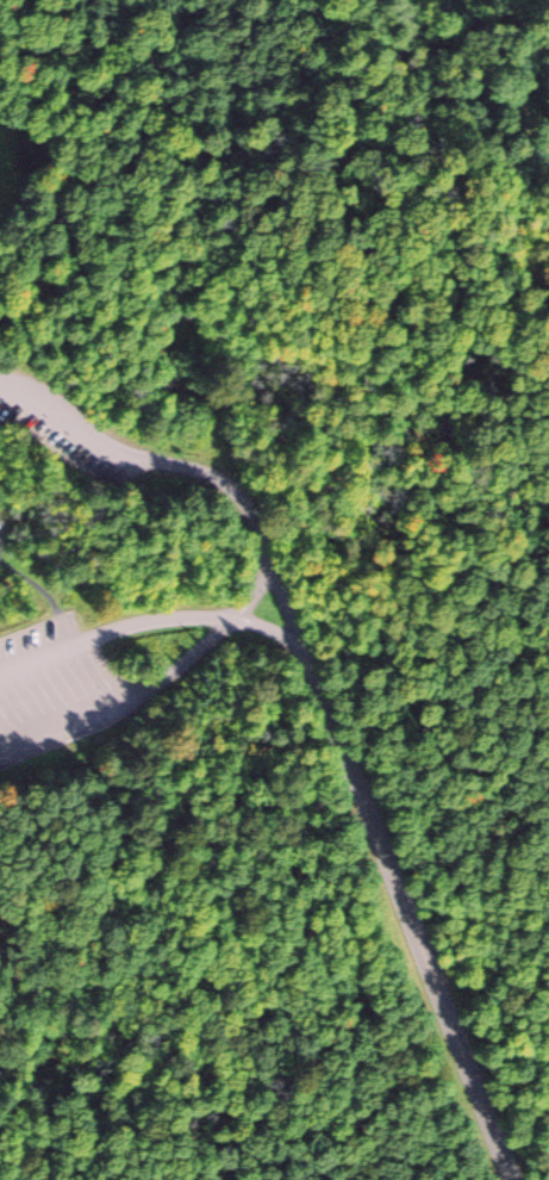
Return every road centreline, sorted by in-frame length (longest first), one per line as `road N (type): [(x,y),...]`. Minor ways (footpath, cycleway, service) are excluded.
road 1 (tertiary): [(514,1179),(311,651)]
road 2 (residential): [(0,672),(145,622),(239,616),(311,651)]
road 3 (residential): [(230,484),(119,455),(0,387)]
road 4 (residential): [(311,651),(263,518),(230,484)]

